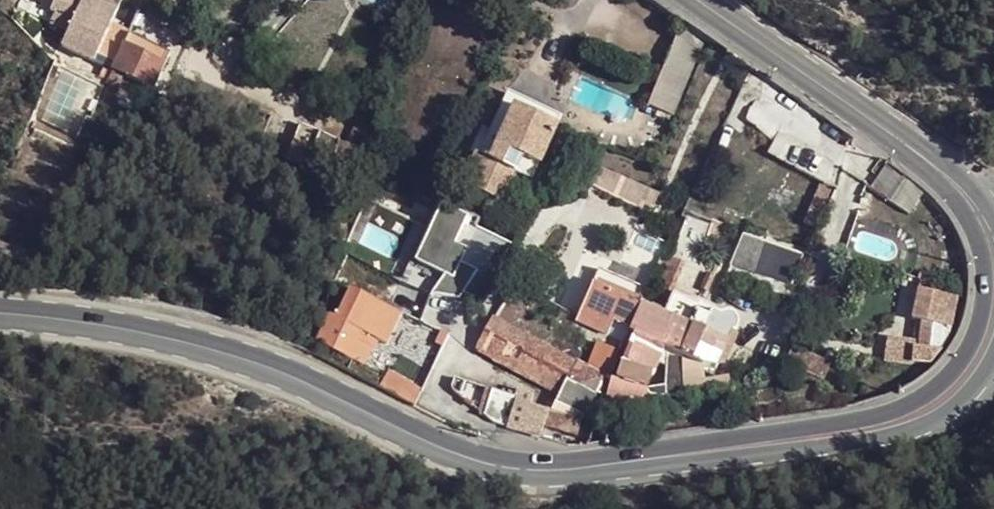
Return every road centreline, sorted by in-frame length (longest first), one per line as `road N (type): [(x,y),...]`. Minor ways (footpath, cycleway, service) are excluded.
road 1 (primary): [(0,315),(209,348),(432,445),(534,471),(877,427),(913,415),(960,379),(986,339),(993,307)]
road 2 (primary): [(993,254),(949,179),(701,0)]

